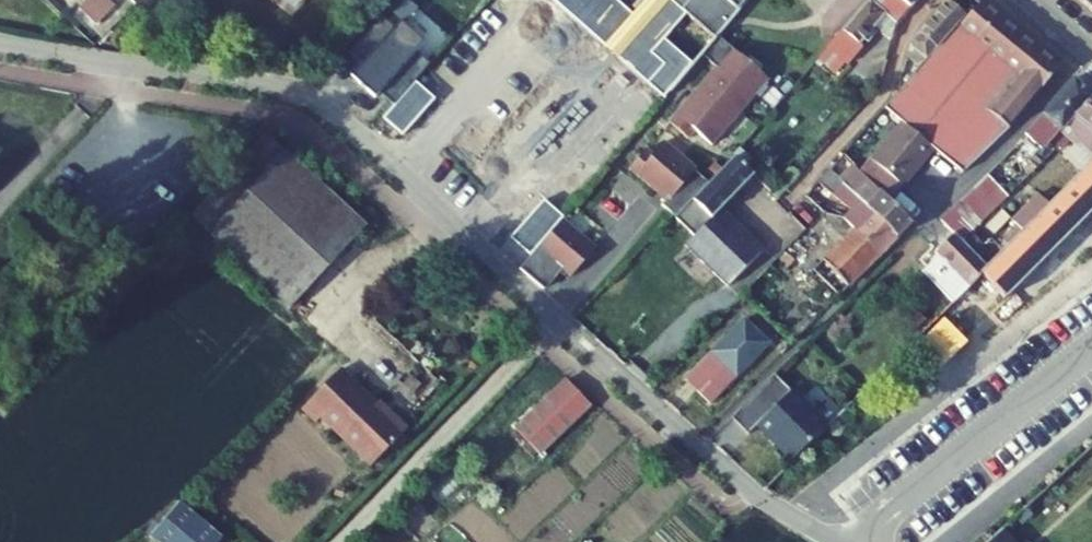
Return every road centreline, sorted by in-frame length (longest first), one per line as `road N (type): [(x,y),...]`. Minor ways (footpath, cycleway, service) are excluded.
road 1 (residential): [(0,43),(245,85),(334,111),(734,475),(834,541)]
road 2 (unclassified): [(1091,350),(860,541)]

